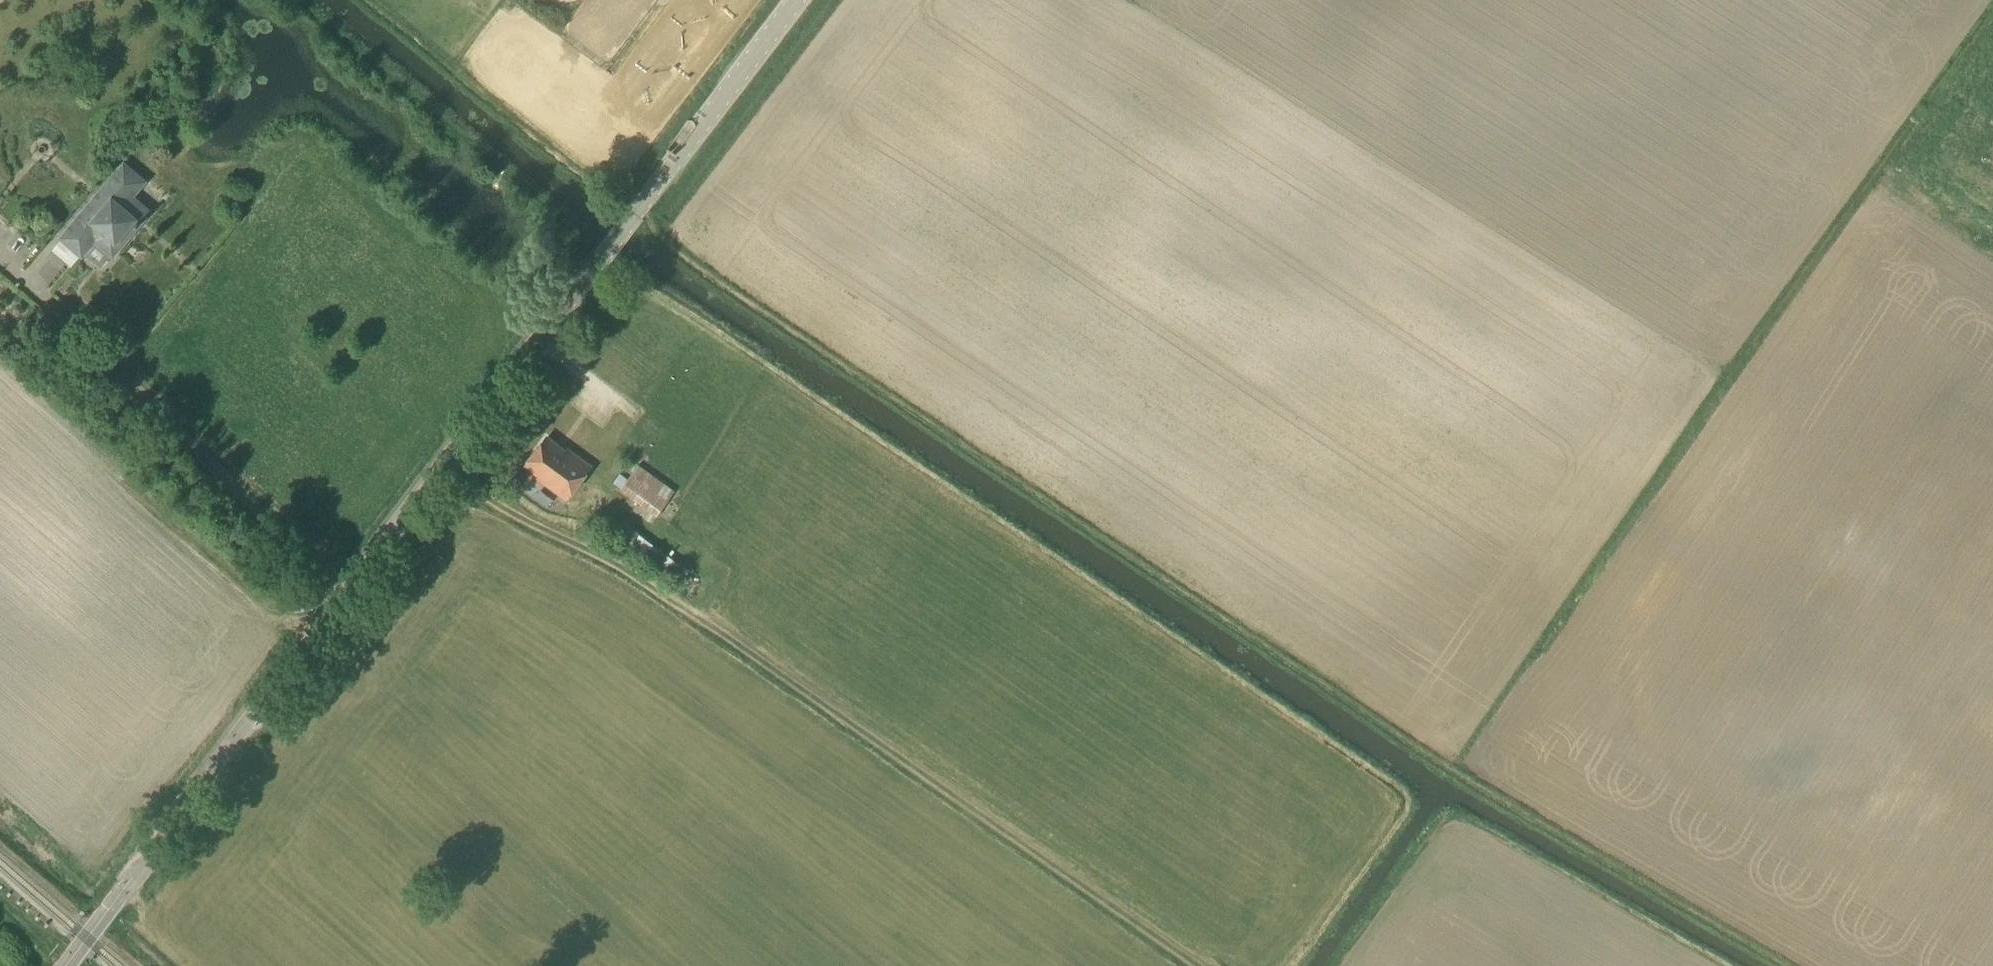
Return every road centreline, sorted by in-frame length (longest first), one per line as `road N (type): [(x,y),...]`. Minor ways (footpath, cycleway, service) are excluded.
road 1 (unclassified): [(67,965),(796,0)]

